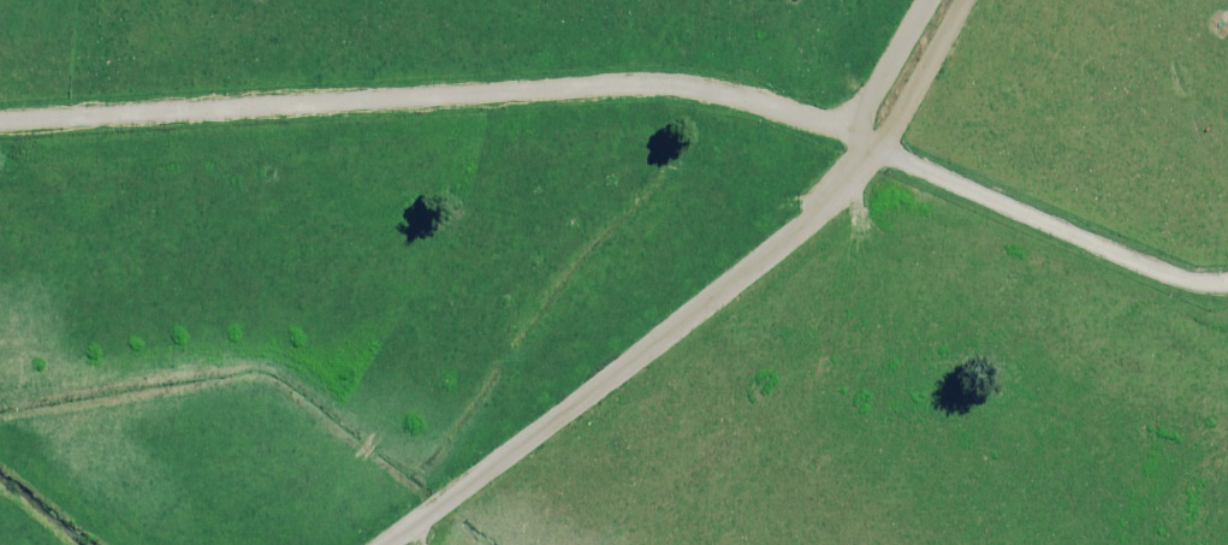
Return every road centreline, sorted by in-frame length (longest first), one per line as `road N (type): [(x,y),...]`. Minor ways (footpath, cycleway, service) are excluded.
road 1 (track): [(1227,283),(1197,284),(826,126),(698,90),(0,127)]
road 2 (track): [(873,146),(807,226),(384,544)]

